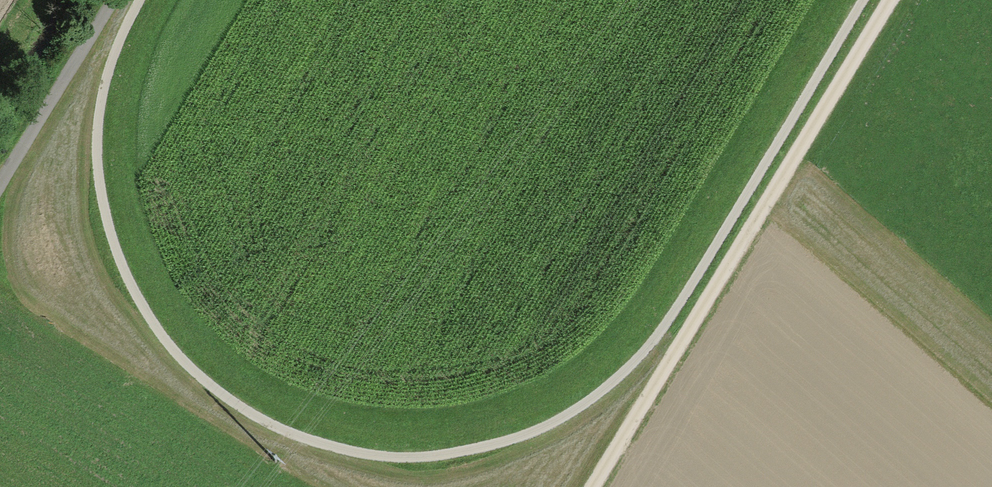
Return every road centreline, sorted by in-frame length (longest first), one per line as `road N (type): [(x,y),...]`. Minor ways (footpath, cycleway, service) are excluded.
road 1 (track): [(864,0),(661,331),(624,372),(529,433),(412,457),(338,449),(280,429),(185,362),(147,315),(103,208),(97,149),(101,94),(139,0)]
road 2 (track): [(879,0),(584,486)]
road 3 (track): [(112,0),(0,185)]

